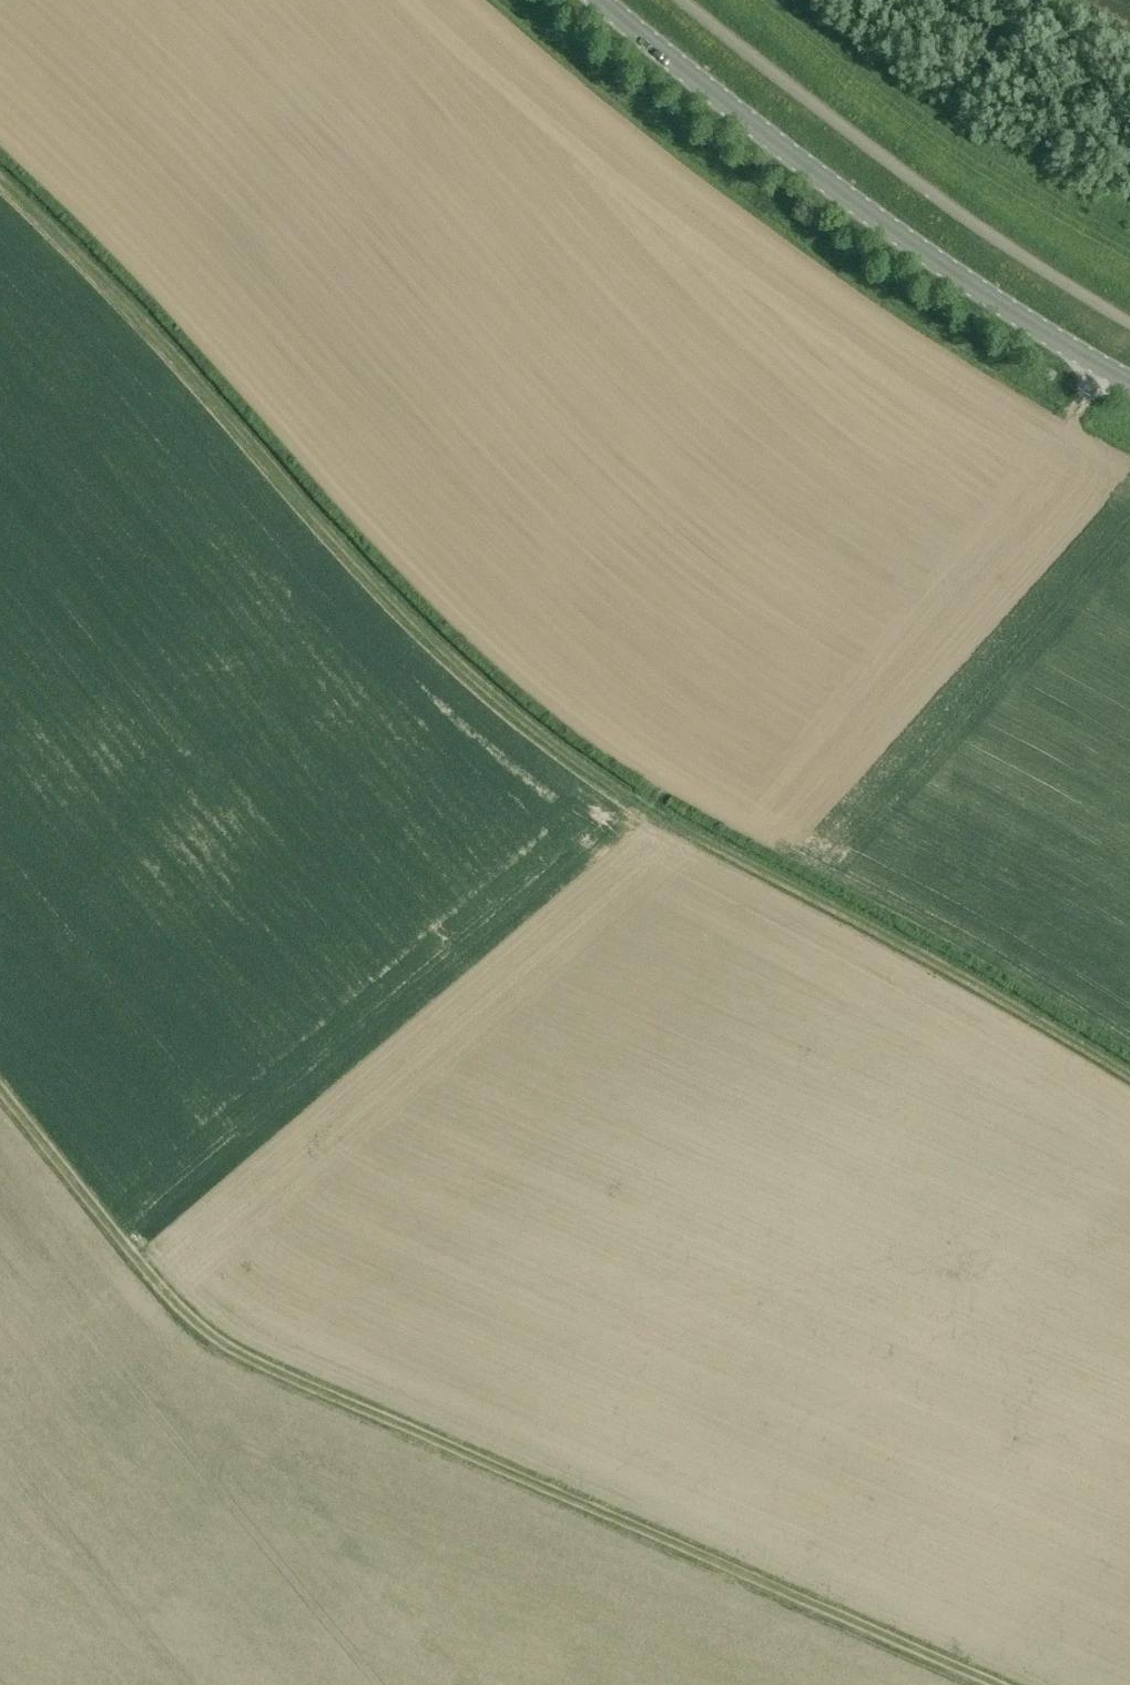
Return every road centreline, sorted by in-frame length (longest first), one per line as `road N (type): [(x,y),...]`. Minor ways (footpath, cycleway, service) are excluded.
road 1 (track): [(0,1084),(204,1333),(986,1684)]
road 2 (tertiary): [(1129,378),(857,201),(602,0)]

